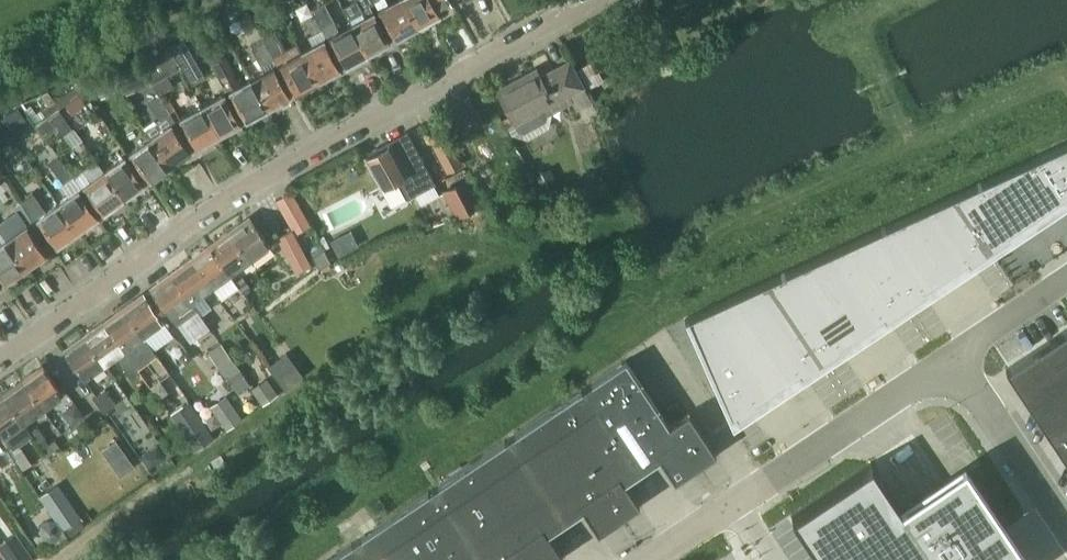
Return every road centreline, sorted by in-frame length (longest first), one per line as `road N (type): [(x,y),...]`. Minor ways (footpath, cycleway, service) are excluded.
road 1 (residential): [(0,357),(156,246),(320,147),(594,0)]
road 2 (unclassified): [(647,559),(953,361)]
road 3 (unclassified): [(953,361),(1066,530)]
road 4 (unclassified): [(953,361),(1066,281)]

